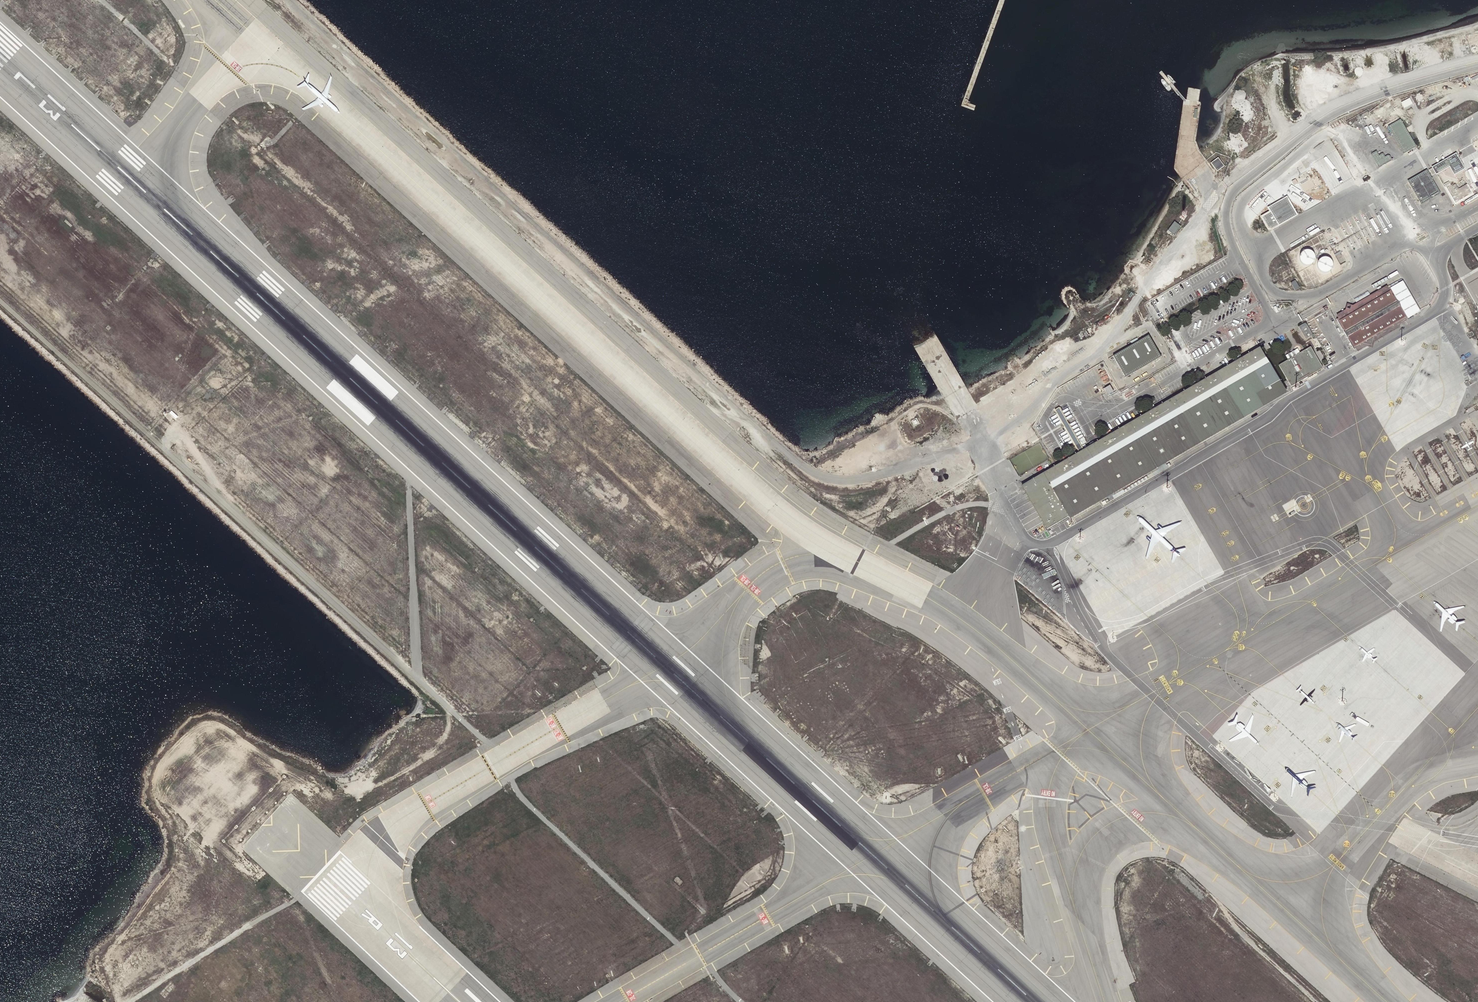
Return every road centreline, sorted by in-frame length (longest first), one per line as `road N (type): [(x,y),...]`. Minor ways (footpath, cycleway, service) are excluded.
road 1 (unclassified): [(1194,367),(1268,321),(1226,225),(1233,192),(1336,113),(1477,66)]

